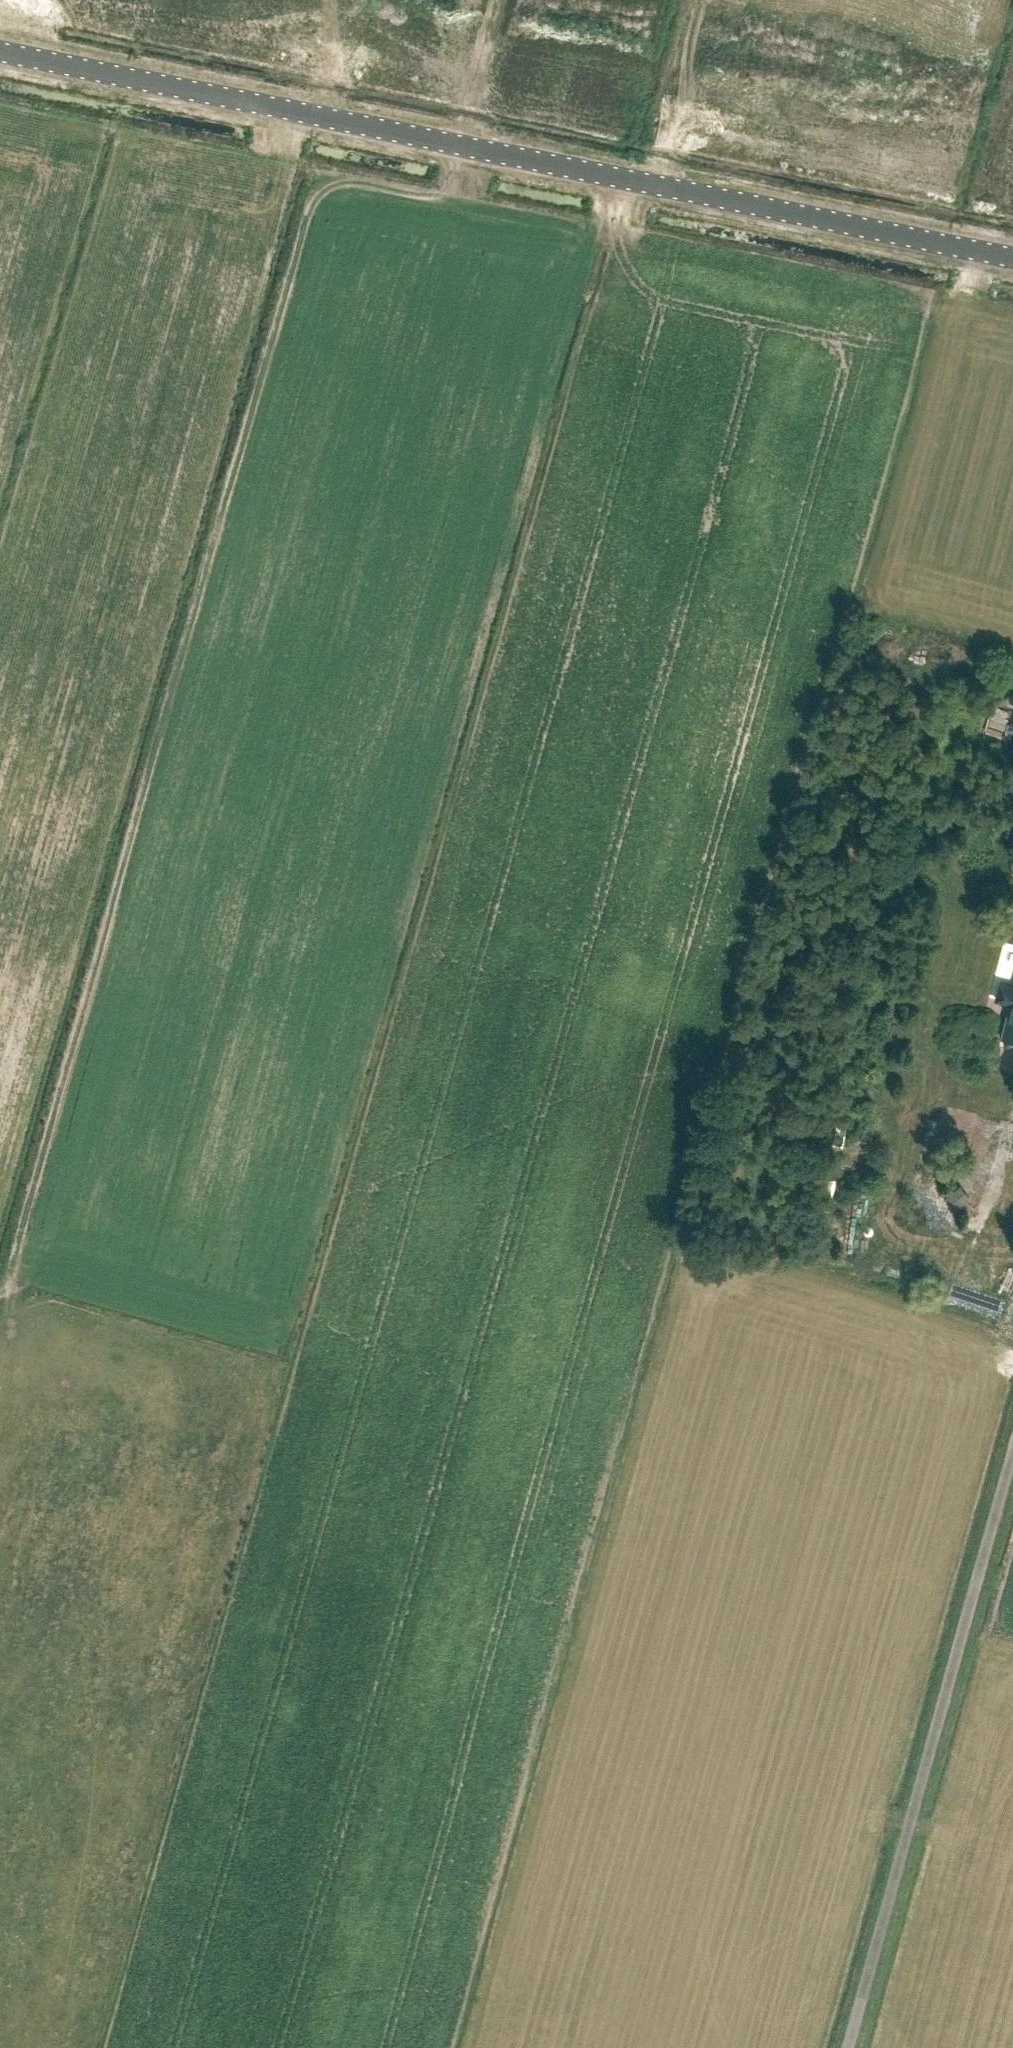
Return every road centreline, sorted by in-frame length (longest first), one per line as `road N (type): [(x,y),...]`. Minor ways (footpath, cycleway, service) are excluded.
road 1 (unclassified): [(0,52),(1012,260)]
road 2 (unclassified): [(847,2047),(1012,1451)]

